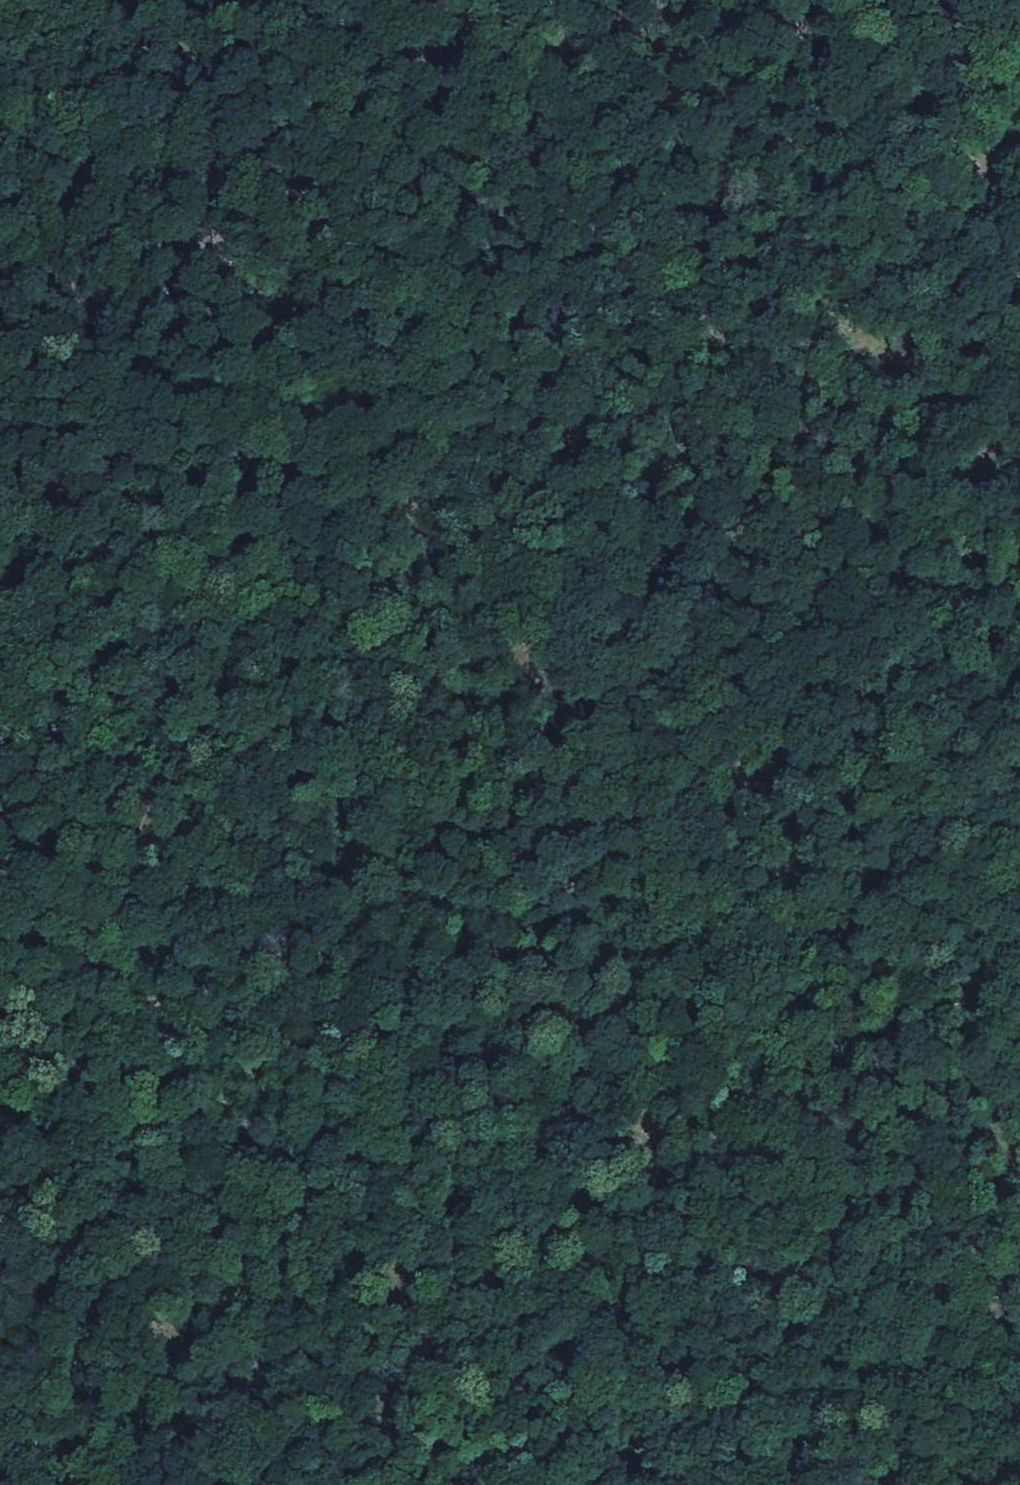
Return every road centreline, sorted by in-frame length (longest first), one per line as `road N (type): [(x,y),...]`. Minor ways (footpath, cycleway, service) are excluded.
road 1 (track): [(284,1484),(0,953)]
road 2 (track): [(566,1484),(1019,1291)]
road 3 (track): [(884,0),(1019,280)]

